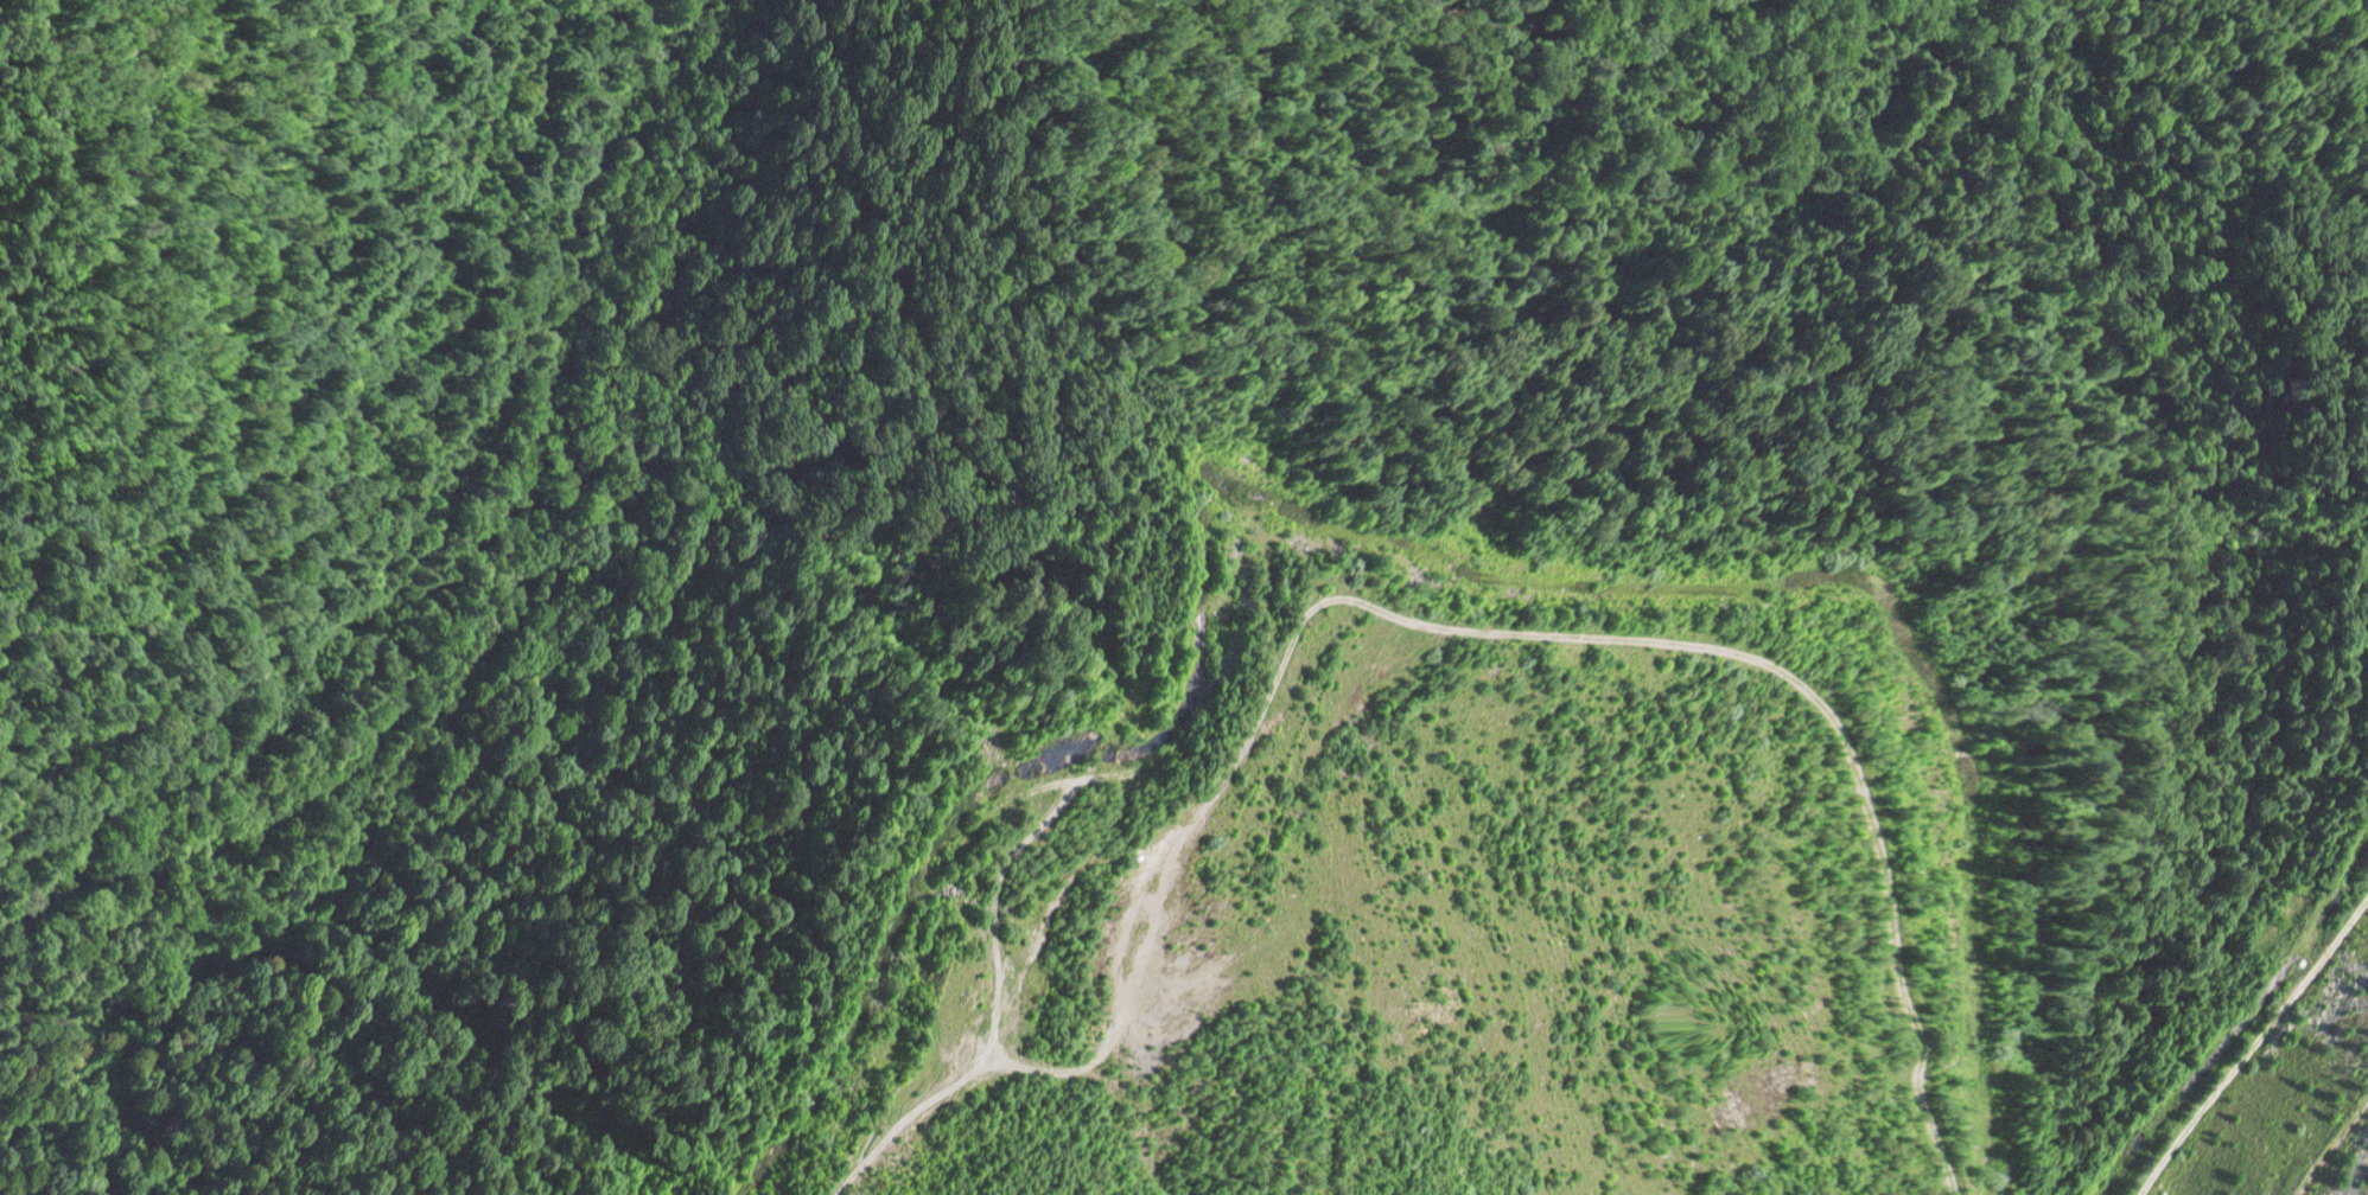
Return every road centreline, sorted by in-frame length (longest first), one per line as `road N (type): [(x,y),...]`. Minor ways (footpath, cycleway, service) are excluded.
road 1 (track): [(0,917),(108,818),(267,705),(394,583),(434,497),(489,413),(651,213),(698,0)]

